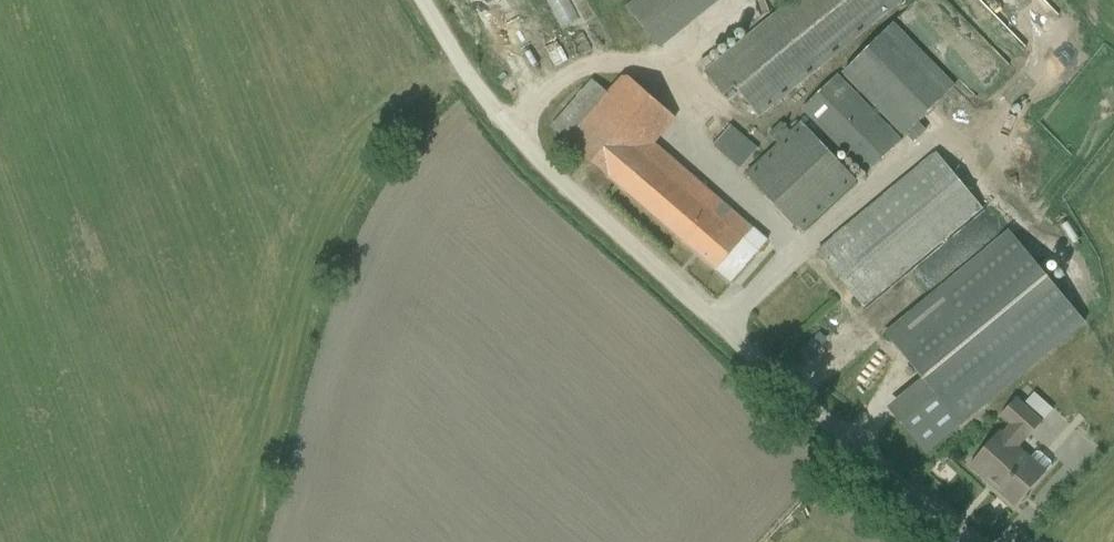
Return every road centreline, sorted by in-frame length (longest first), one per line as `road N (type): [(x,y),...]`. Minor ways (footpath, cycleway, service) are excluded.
road 1 (unclassified): [(962,541),(498,123)]
road 2 (track): [(498,123),(421,0)]

